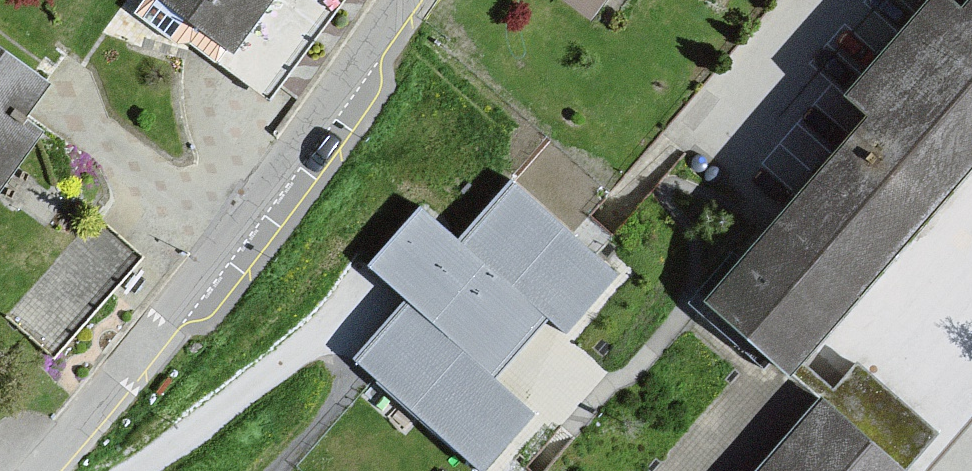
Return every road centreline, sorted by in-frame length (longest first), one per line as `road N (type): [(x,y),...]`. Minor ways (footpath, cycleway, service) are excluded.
road 1 (residential): [(414,0),(273,203),(32,470)]

